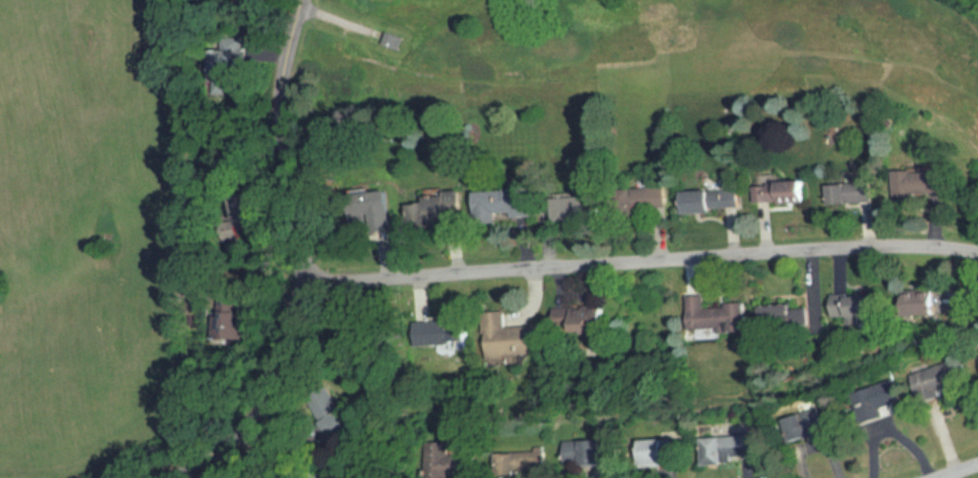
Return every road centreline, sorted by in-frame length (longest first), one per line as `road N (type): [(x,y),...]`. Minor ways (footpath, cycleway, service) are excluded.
road 1 (residential): [(285,293),(755,248),(977,246)]
road 2 (residential): [(170,477),(268,394),(286,351),(284,63),(299,0)]

